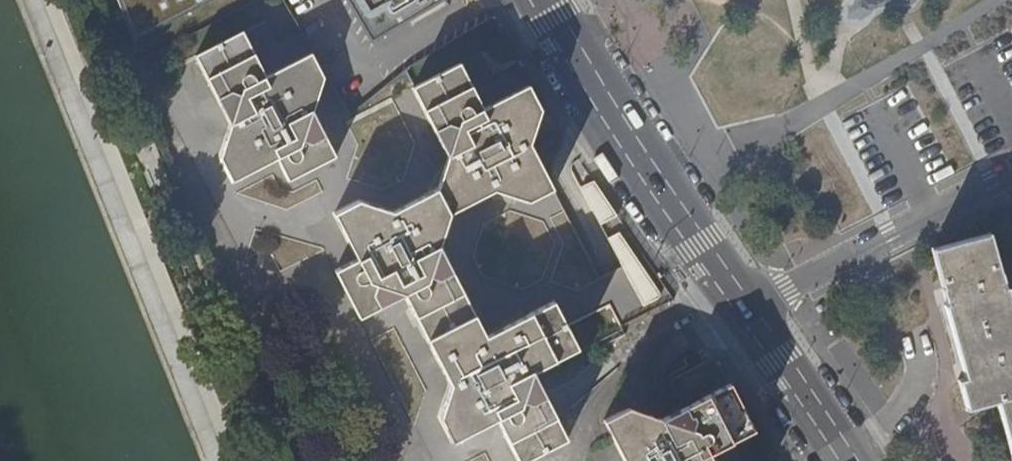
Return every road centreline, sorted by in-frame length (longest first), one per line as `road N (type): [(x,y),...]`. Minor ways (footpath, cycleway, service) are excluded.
road 1 (secondary): [(521,0),(623,170),(699,245)]
road 2 (residential): [(745,314),(1011,167)]
road 3 (secondary): [(699,245),(661,157),(563,0)]
road 4 (secondary): [(846,460),(745,314)]

